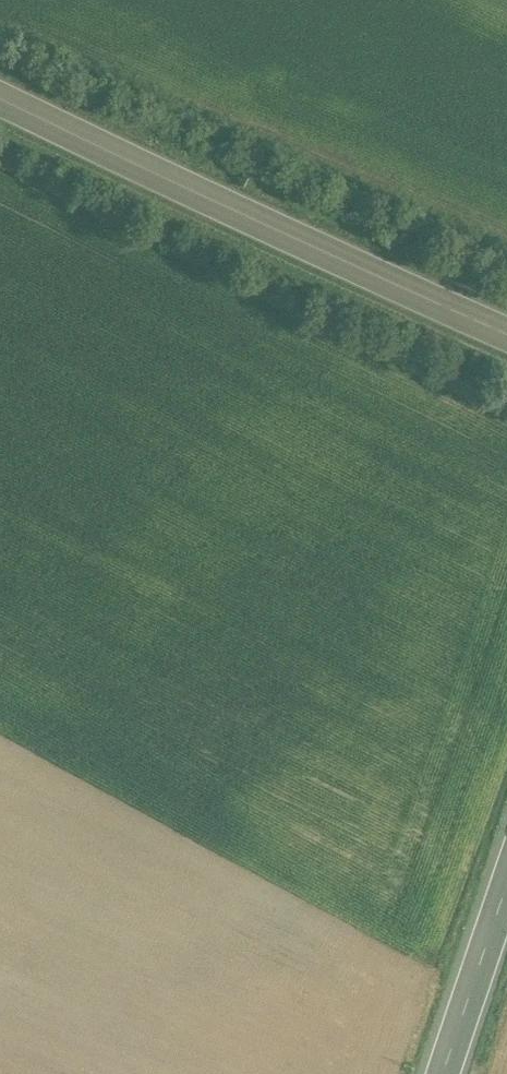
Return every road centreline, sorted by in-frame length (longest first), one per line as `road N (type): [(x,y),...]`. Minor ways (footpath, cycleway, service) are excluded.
road 1 (primary): [(506,334),(0,99)]
road 2 (secondary): [(506,878),(441,1073)]

